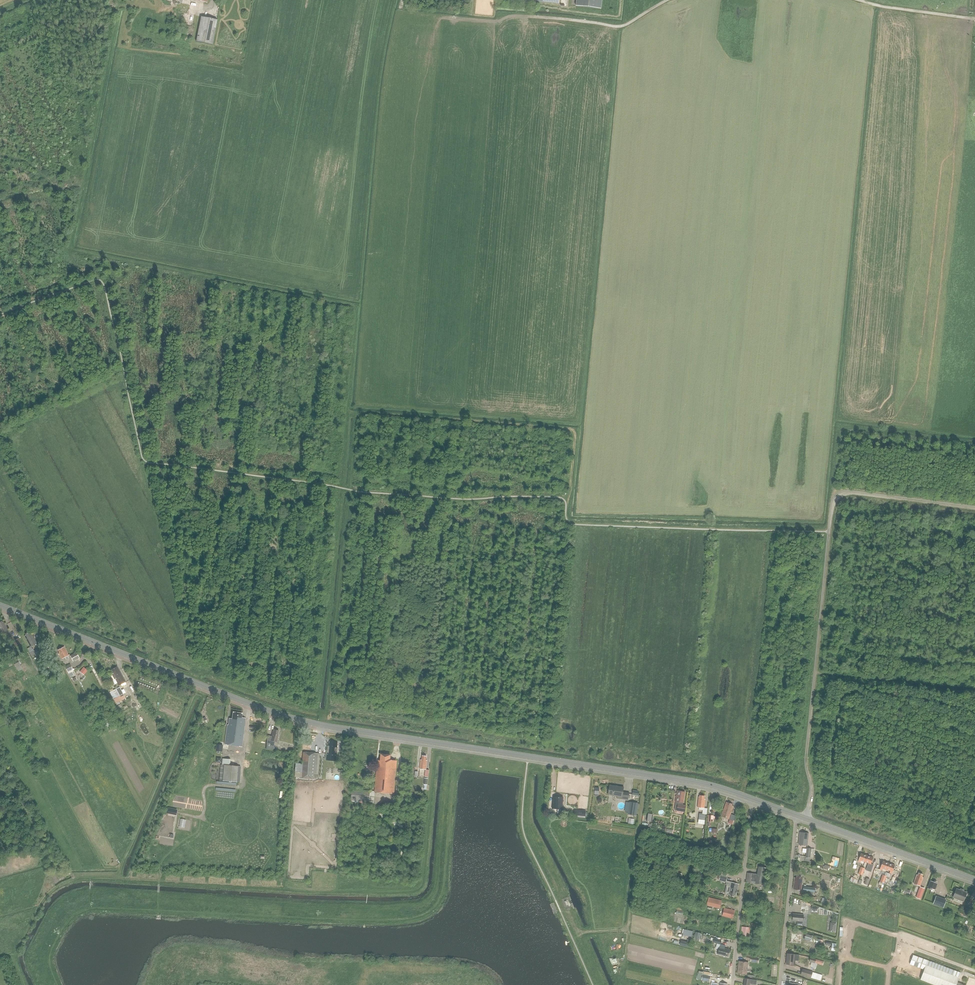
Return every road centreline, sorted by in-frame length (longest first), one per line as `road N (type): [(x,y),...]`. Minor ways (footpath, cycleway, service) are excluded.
road 1 (tertiary): [(754,800),(692,781),(299,721),(0,606)]
road 2 (track): [(806,819),(836,494)]
road 3 (tertiary): [(974,881),(800,817)]
road 4 (residential): [(733,984),(754,800)]
road 5 (residential): [(800,817),(780,984)]

